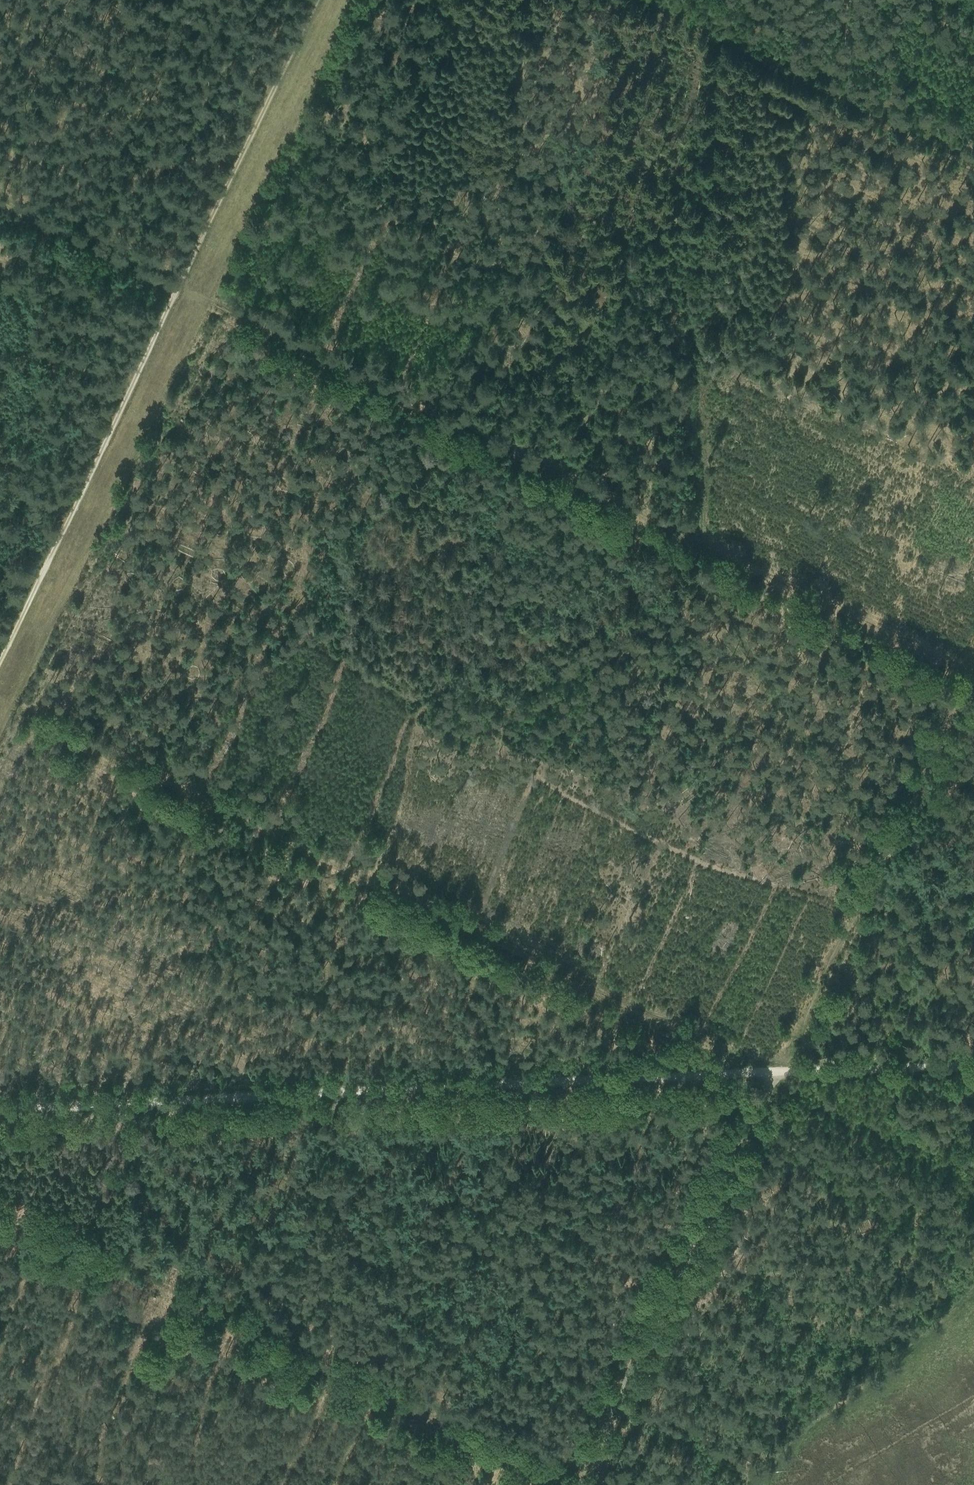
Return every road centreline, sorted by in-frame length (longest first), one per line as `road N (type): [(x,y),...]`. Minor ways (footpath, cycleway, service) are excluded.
road 1 (track): [(0,1110),(779,1072)]
road 2 (track): [(317,0),(0,659)]
road 3 (track): [(779,1072),(578,1484)]
road 4 (track): [(779,1072),(973,672)]
road 5 (track): [(779,1072),(973,1067)]

